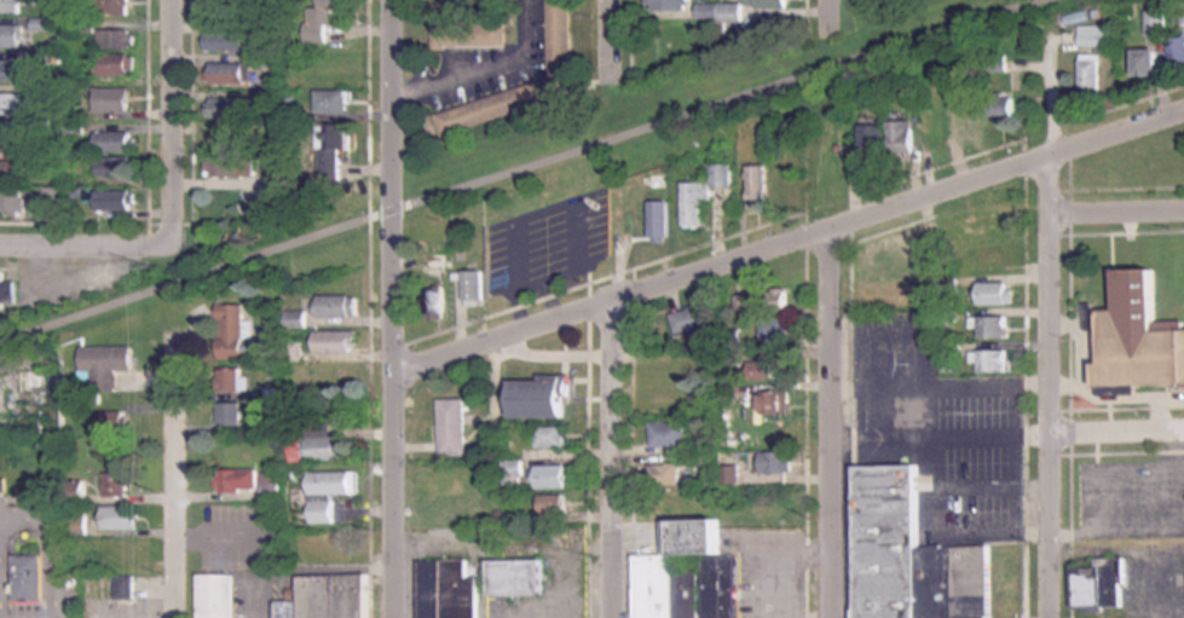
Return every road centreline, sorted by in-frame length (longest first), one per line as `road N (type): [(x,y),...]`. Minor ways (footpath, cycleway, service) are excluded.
road 1 (residential): [(1183,111),(394,369)]
road 2 (residential): [(391,0),(393,617)]
road 3 (residential): [(1052,24),(1049,435),(1061,617)]
road 4 (residential): [(831,227),(837,617)]
road 5 (residential): [(611,299),(612,617)]
road 6 (residential): [(184,337),(185,617)]
road 7 (residential): [(175,0),(180,247)]
road 8 (residential): [(180,247),(0,248)]
road 9 (residential): [(1183,433),(1049,435)]
road 10 (residential): [(1183,209),(1051,212)]

